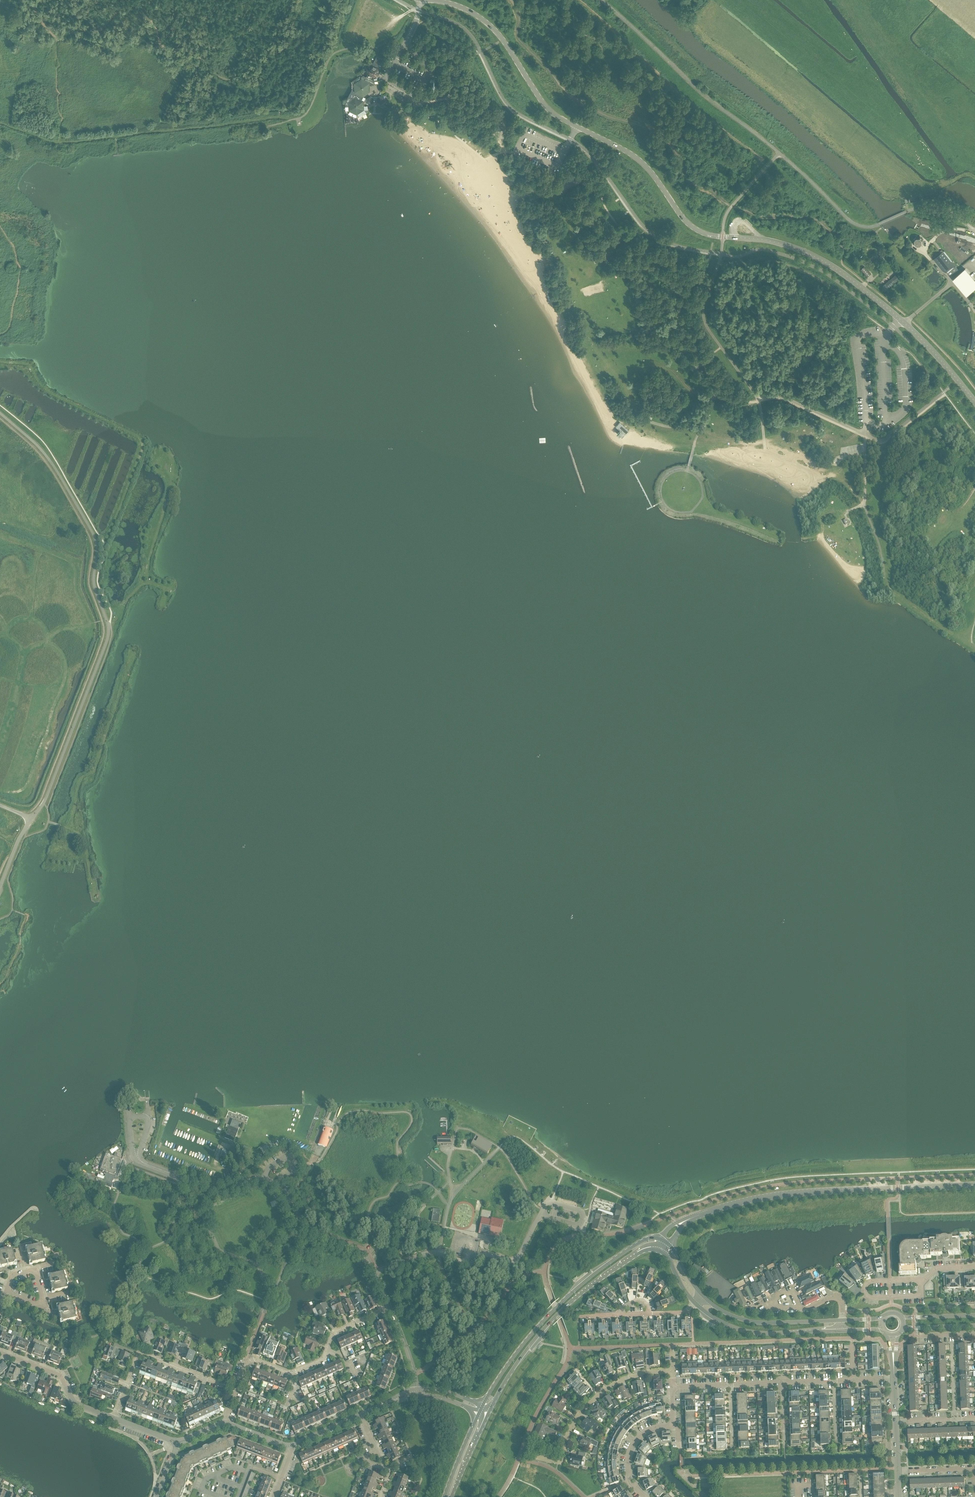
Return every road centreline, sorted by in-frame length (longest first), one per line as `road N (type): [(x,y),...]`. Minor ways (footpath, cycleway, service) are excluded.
road 1 (unclassified): [(974,403),(925,344),(845,275),(779,243),(697,231),(642,162),(551,112),(494,29),(459,6),(424,0)]
road 2 (unclassified): [(374,1273),(364,1253),(305,1229),(285,1189),(270,1179),(252,1176),(215,1190),(138,1159)]
road 3 (unclassified): [(703,1214),(802,1192),(974,1185)]
road 4 (tertiary): [(660,1238),(628,1250),(565,1299),(484,1404)]
road 5 (tertiary): [(488,1413),(558,1315),(628,1260),(659,1250)]
road 6 (unclassified): [(374,1273),(433,1253),(470,1264),(482,1253),(515,1260),(549,1202)]
road 7 (residential): [(672,1387),(853,1380)]
road 8 (residential): [(113,1419),(141,1353),(238,1389)]
road 9 (tertiary): [(695,1303),(753,1333),(840,1331)]
road 10 (tertiary): [(841,1320),(755,1322),(703,1296)]
road 11 (residential): [(564,1448),(604,1390),(646,1372),(672,1371)]
road 12 (residential): [(113,1419),(75,1402),(54,1372),(0,1352)]

